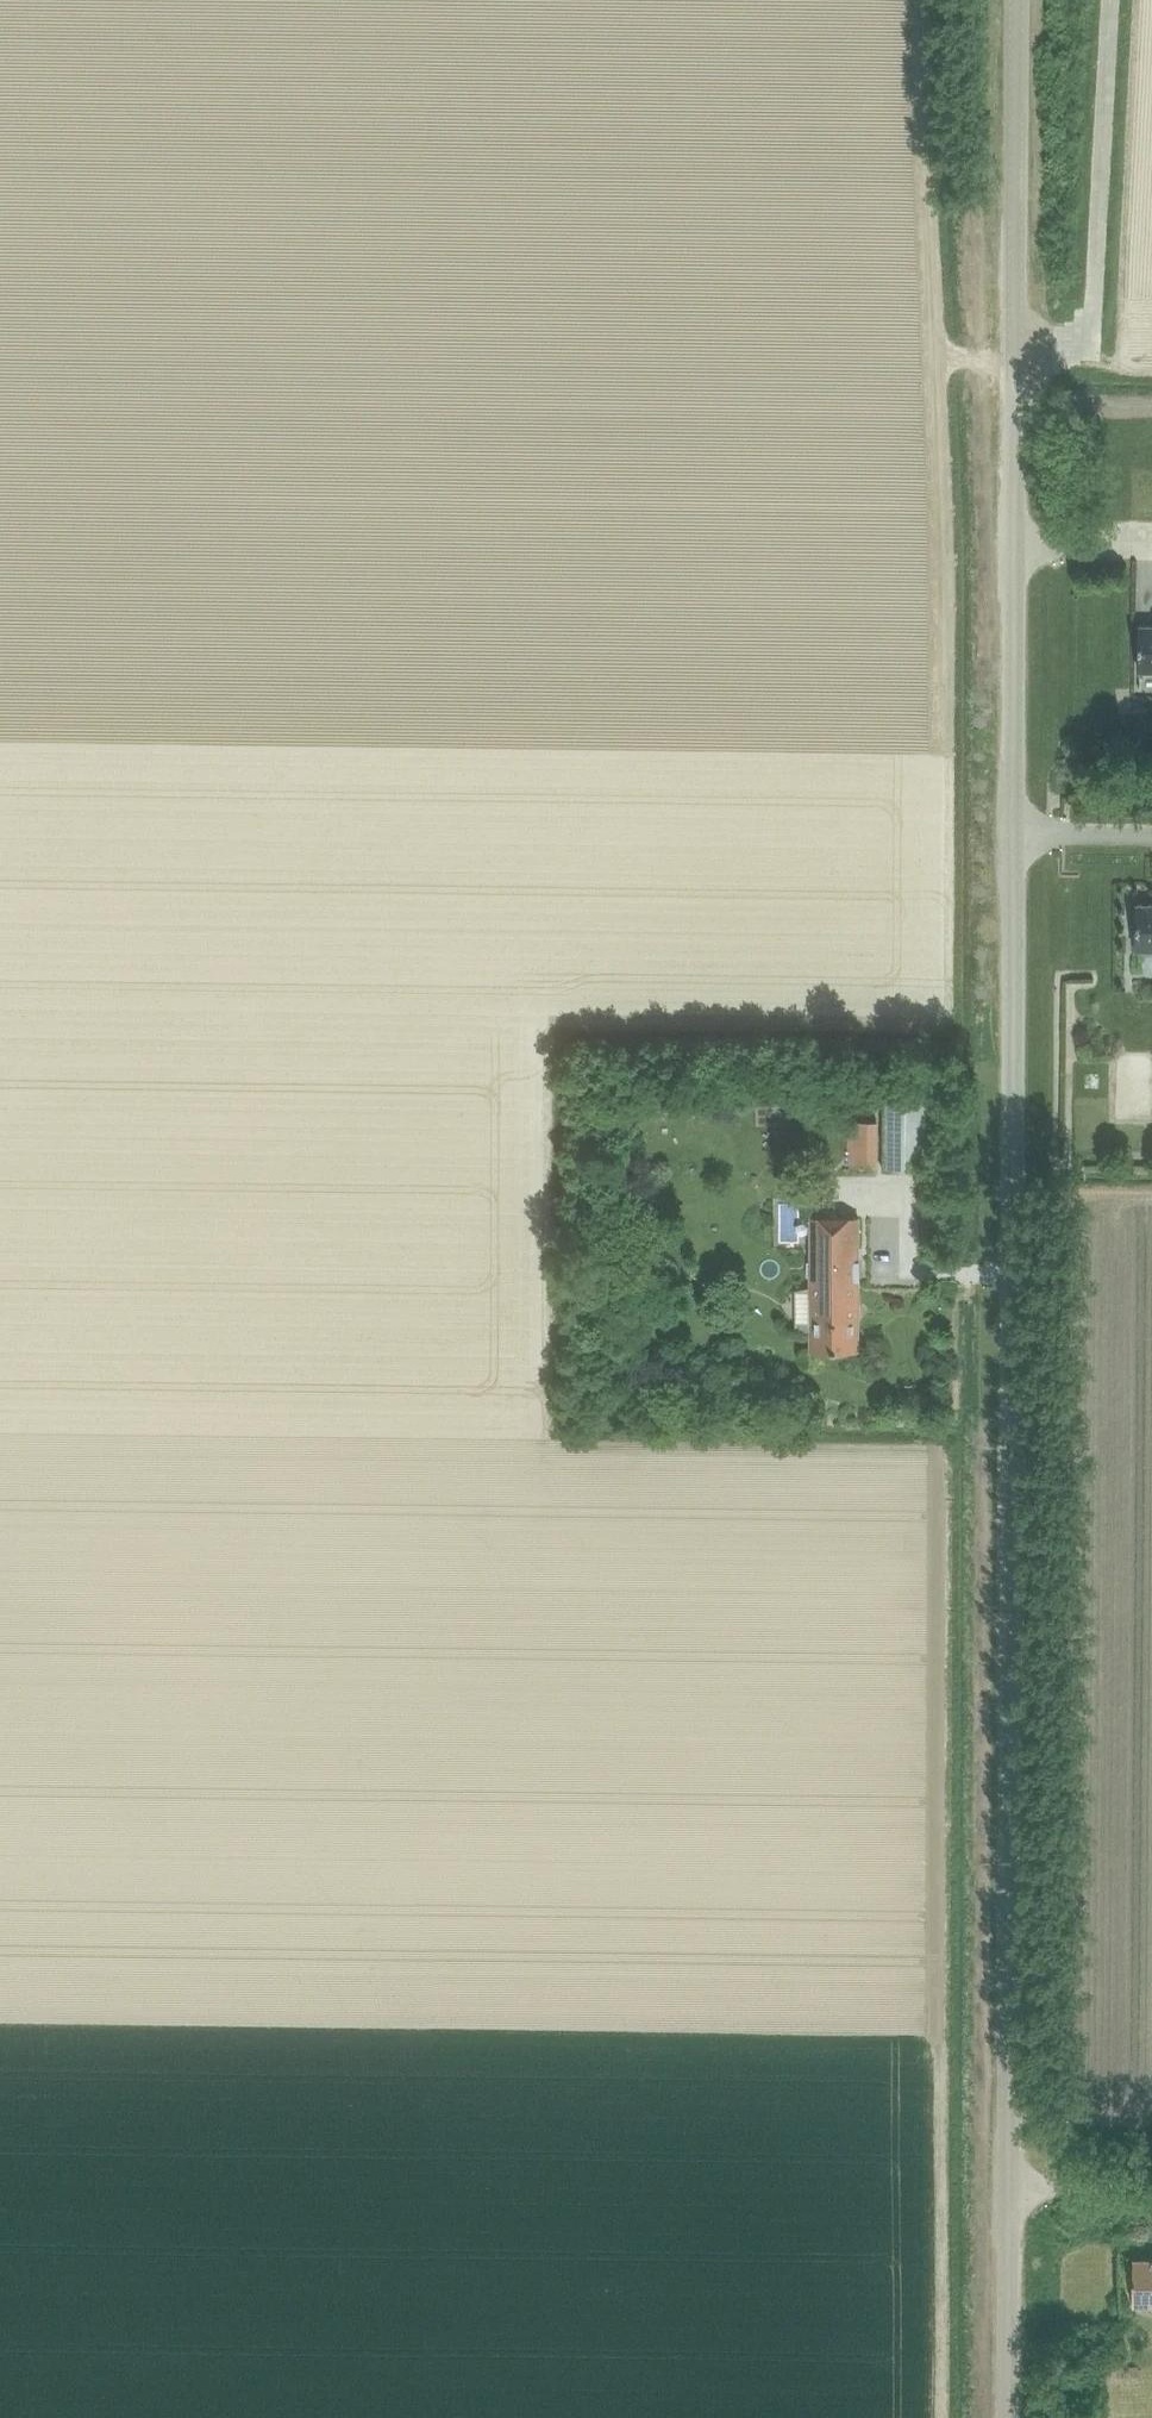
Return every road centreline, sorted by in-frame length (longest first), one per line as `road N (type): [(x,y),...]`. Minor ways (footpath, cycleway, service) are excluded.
road 1 (unclassified): [(1006,2417),(1016,0)]

